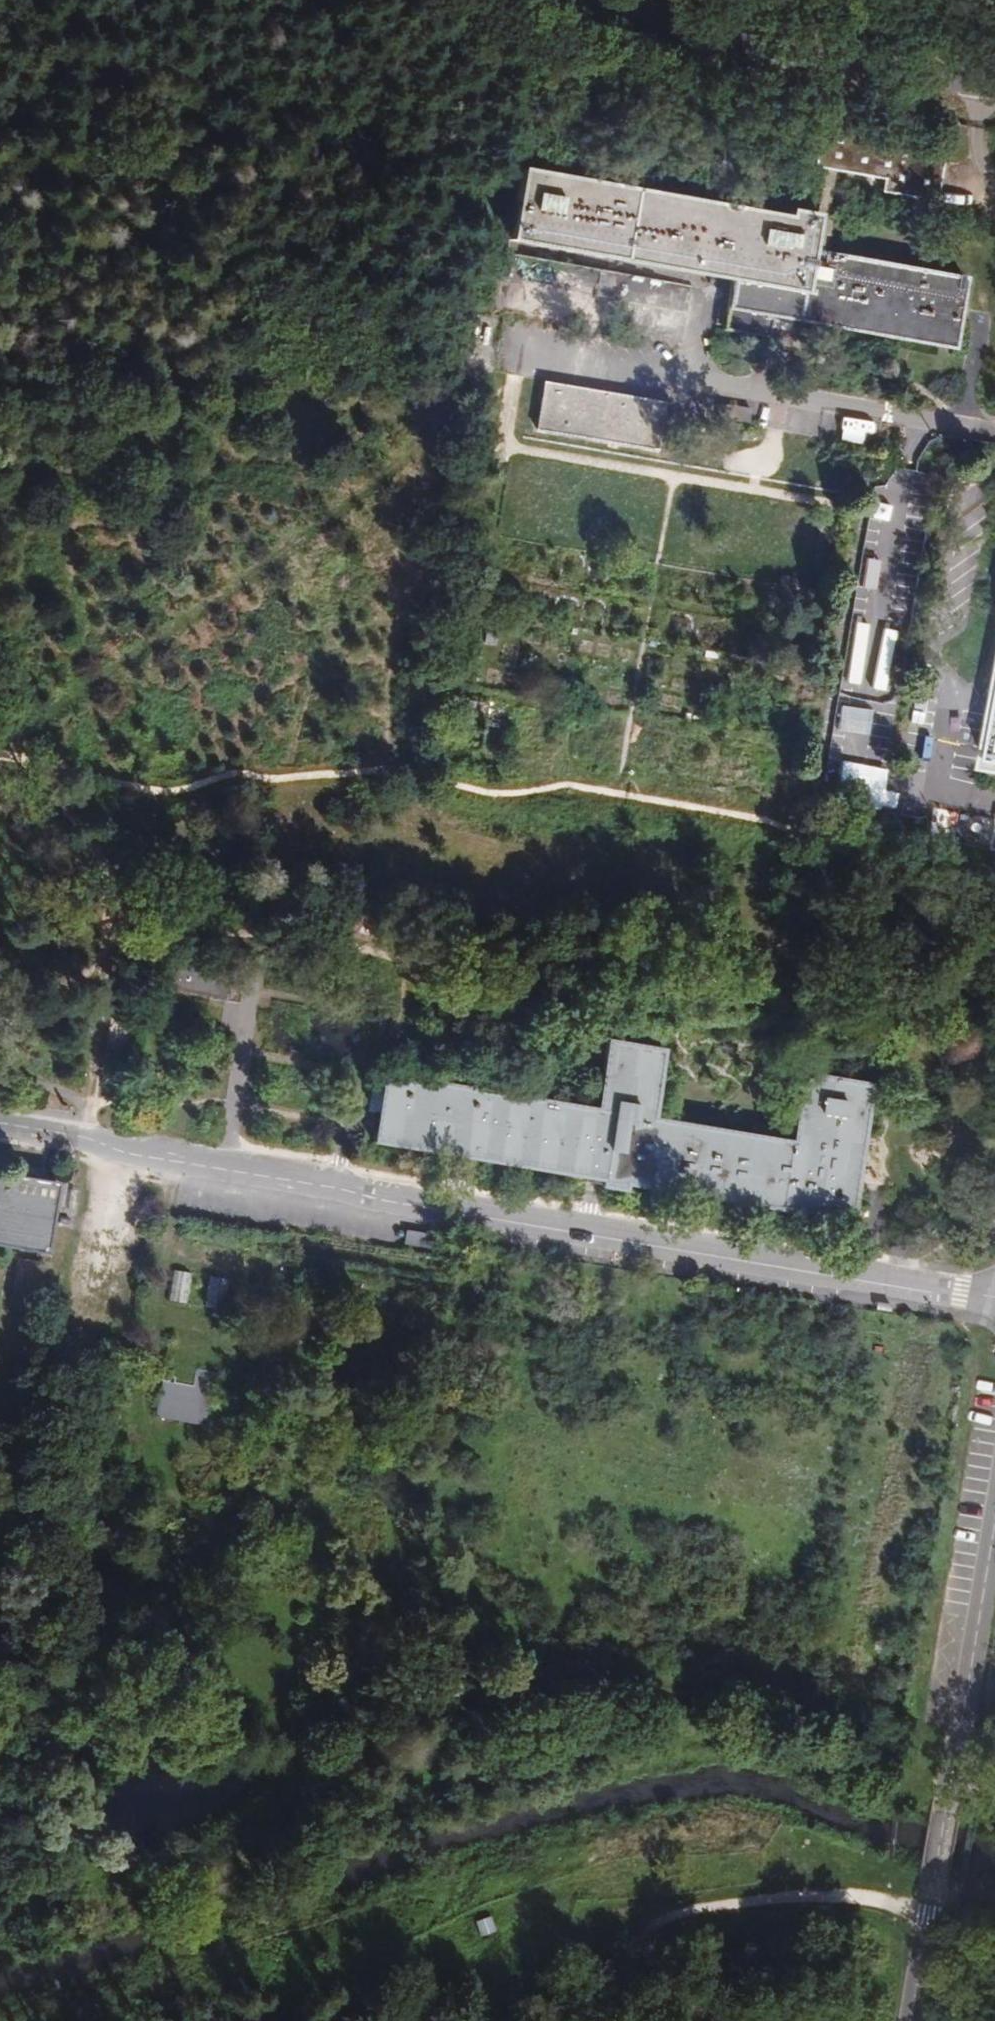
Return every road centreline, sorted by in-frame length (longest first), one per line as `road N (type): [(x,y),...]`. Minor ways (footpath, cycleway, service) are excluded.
road 1 (unclassified): [(0,1128),(994,1301)]
road 2 (unclassified): [(994,1511),(915,2020)]
road 3 (tertiary): [(994,82),(727,33),(648,0)]
road 4 (unclassified): [(994,436),(679,383)]

